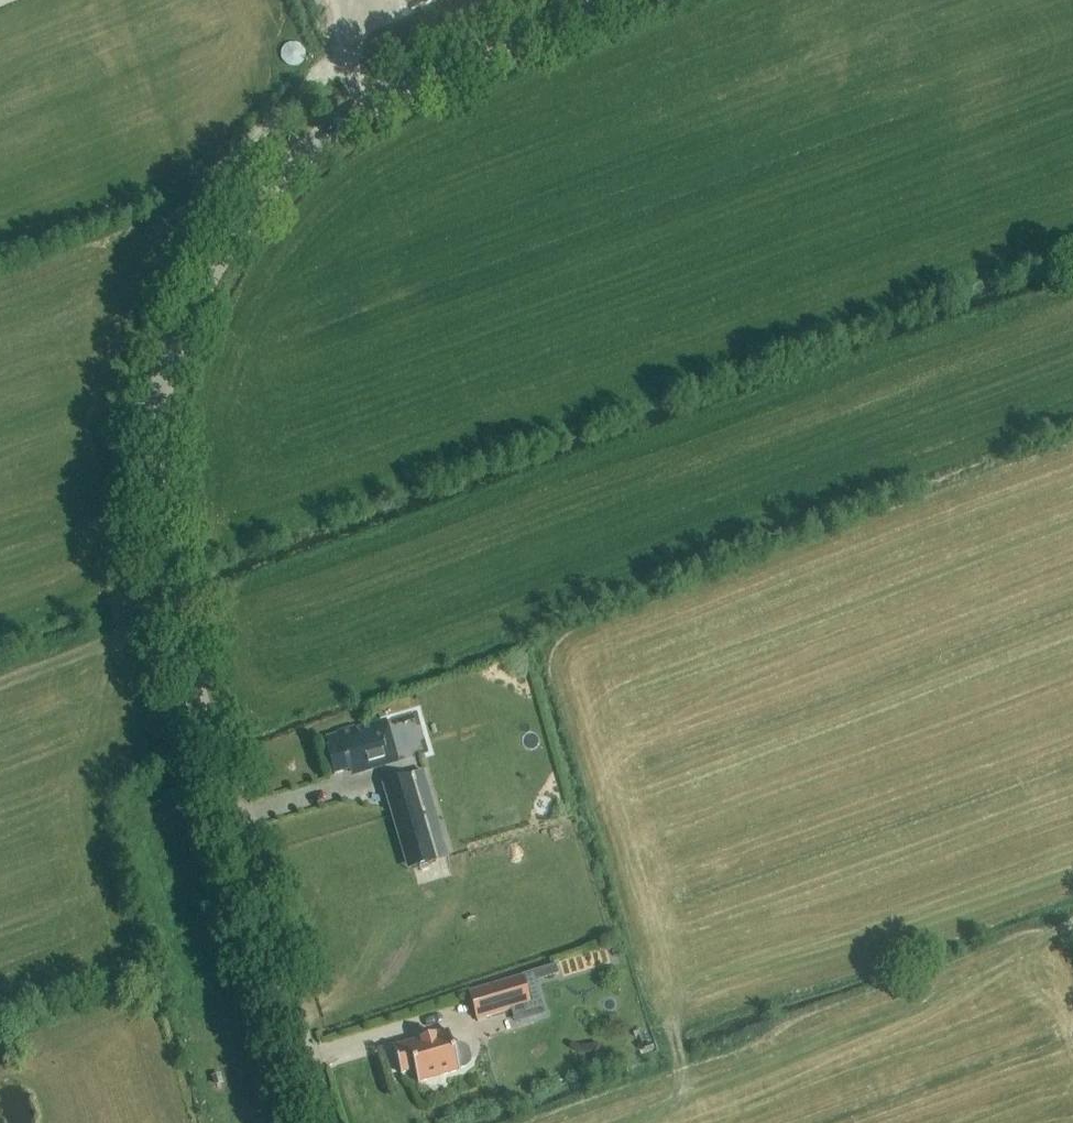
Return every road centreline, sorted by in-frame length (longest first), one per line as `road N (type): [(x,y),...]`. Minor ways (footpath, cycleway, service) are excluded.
road 1 (tertiary): [(314,1122),(189,708),(152,522),(151,444),(168,336),(197,277),(281,163),(410,84),(618,0)]

